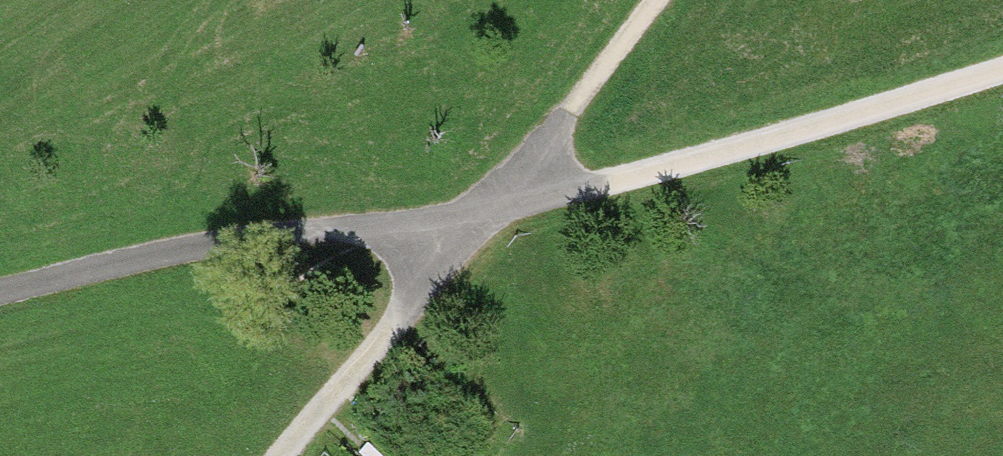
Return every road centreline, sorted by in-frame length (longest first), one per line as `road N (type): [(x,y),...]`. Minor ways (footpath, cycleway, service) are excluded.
road 1 (track): [(481,218),(608,194),(1002,78)]
road 2 (track): [(0,299),(205,254),(481,218)]
road 3 (track): [(277,455),(481,218)]
road 4 (track): [(668,0),(571,123),(481,218)]

